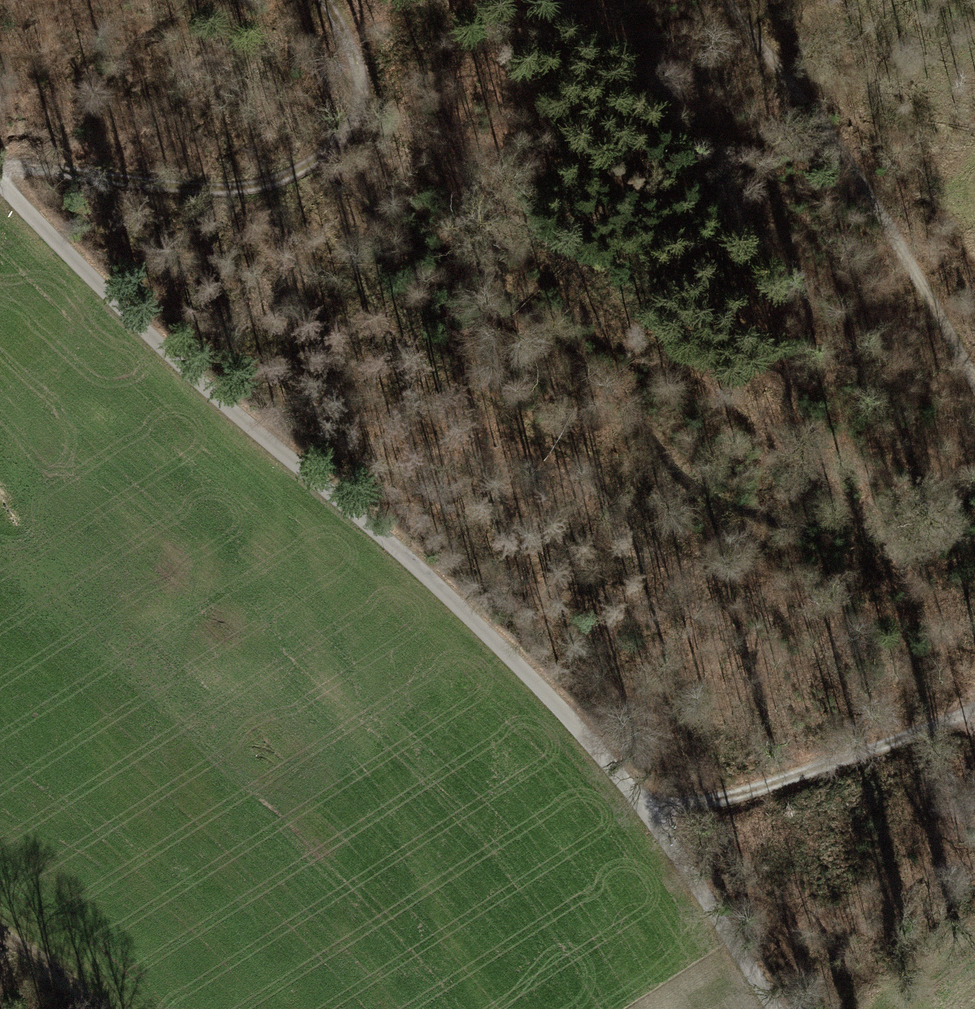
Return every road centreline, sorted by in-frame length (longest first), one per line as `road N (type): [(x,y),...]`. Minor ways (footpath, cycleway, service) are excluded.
road 1 (unclassified): [(773,1008),(650,821),(545,699),(132,327),(0,184)]
road 2 (track): [(721,0),(854,174),(974,394)]
road 3 (track): [(355,124),(342,146),(289,176),(211,189),(0,168)]
road 4 (track): [(974,712),(858,759),(650,821)]
road 5 (track): [(355,124),(349,59),(316,0)]
road 6 (track): [(95,1008),(28,941),(0,928)]

